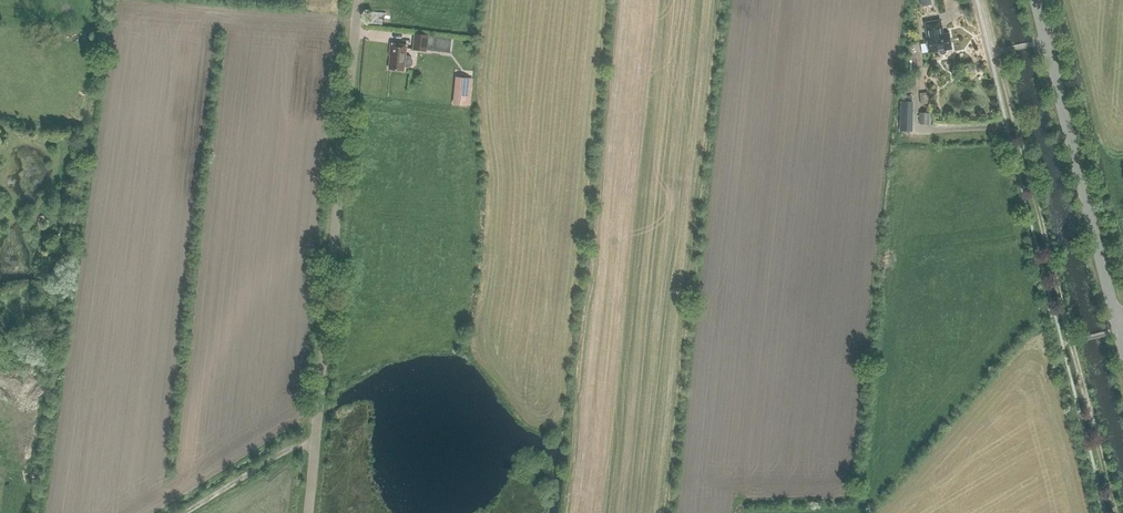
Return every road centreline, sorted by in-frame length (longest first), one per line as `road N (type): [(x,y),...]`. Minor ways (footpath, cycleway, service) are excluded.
road 1 (track): [(1116,512),(987,0)]
road 2 (unclassified): [(309,512),(360,0)]
road 3 (tertiary): [(1116,321),(1036,0)]

